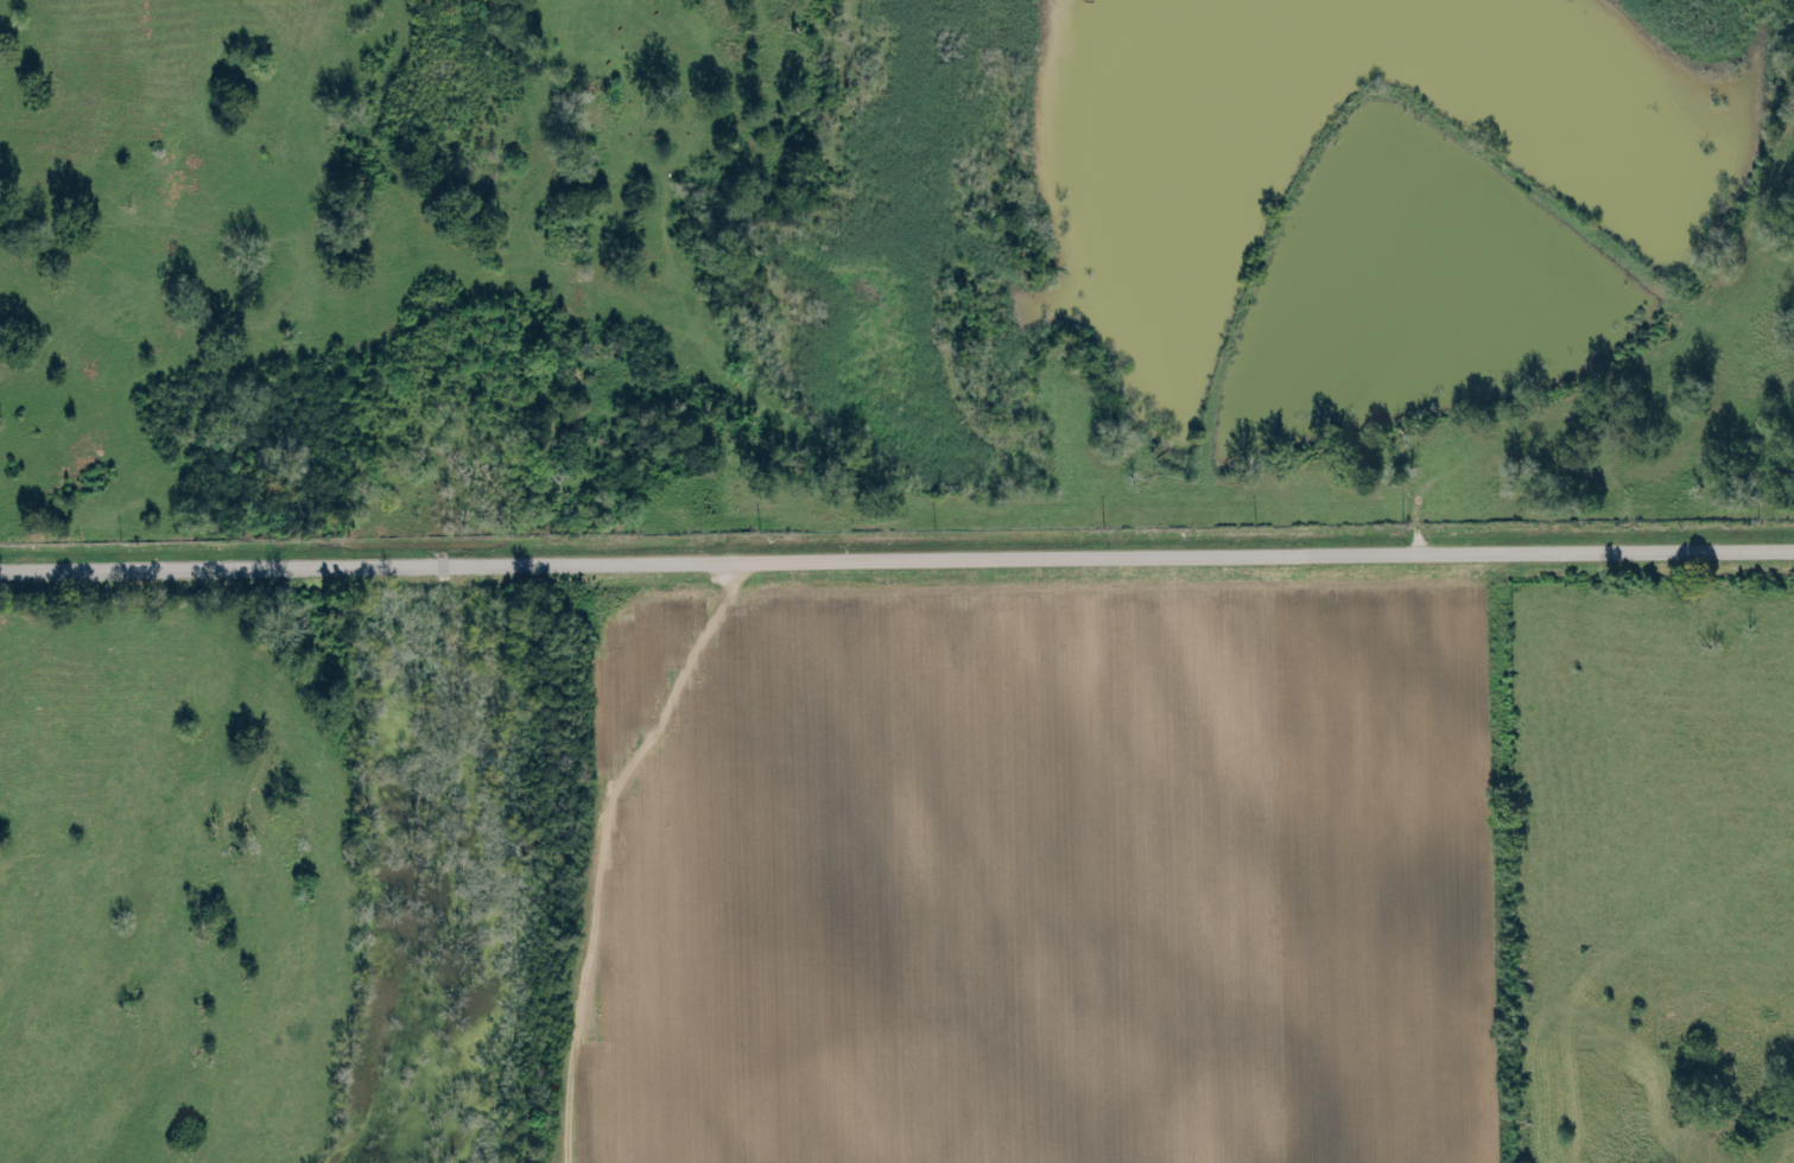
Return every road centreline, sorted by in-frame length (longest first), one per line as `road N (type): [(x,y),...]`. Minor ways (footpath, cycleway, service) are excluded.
road 1 (residential): [(1793,550),(0,571)]

